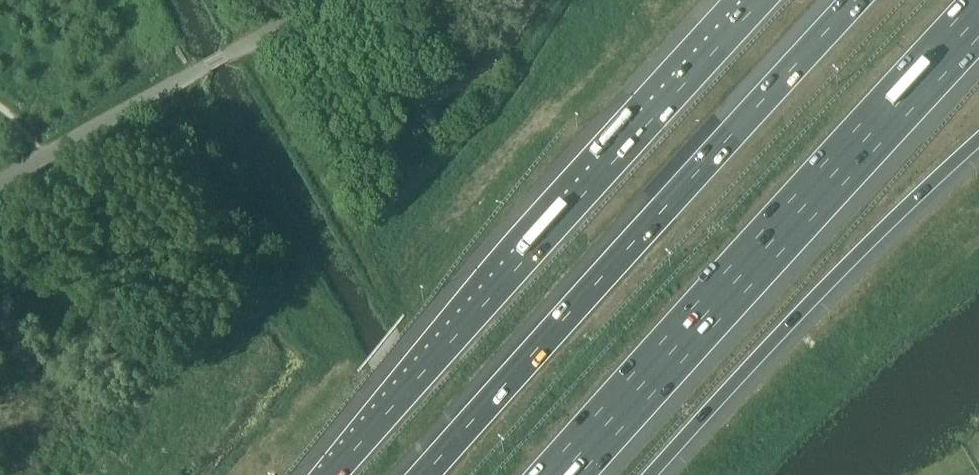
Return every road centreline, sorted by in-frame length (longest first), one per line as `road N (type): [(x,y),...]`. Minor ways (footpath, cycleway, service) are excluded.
road 1 (motorway): [(858,0),(423,474)]
road 2 (motorway): [(761,0),(331,474)]
road 3 (motorway): [(559,474),(978,16)]
road 4 (motorway): [(653,474),(846,263),(978,140)]

